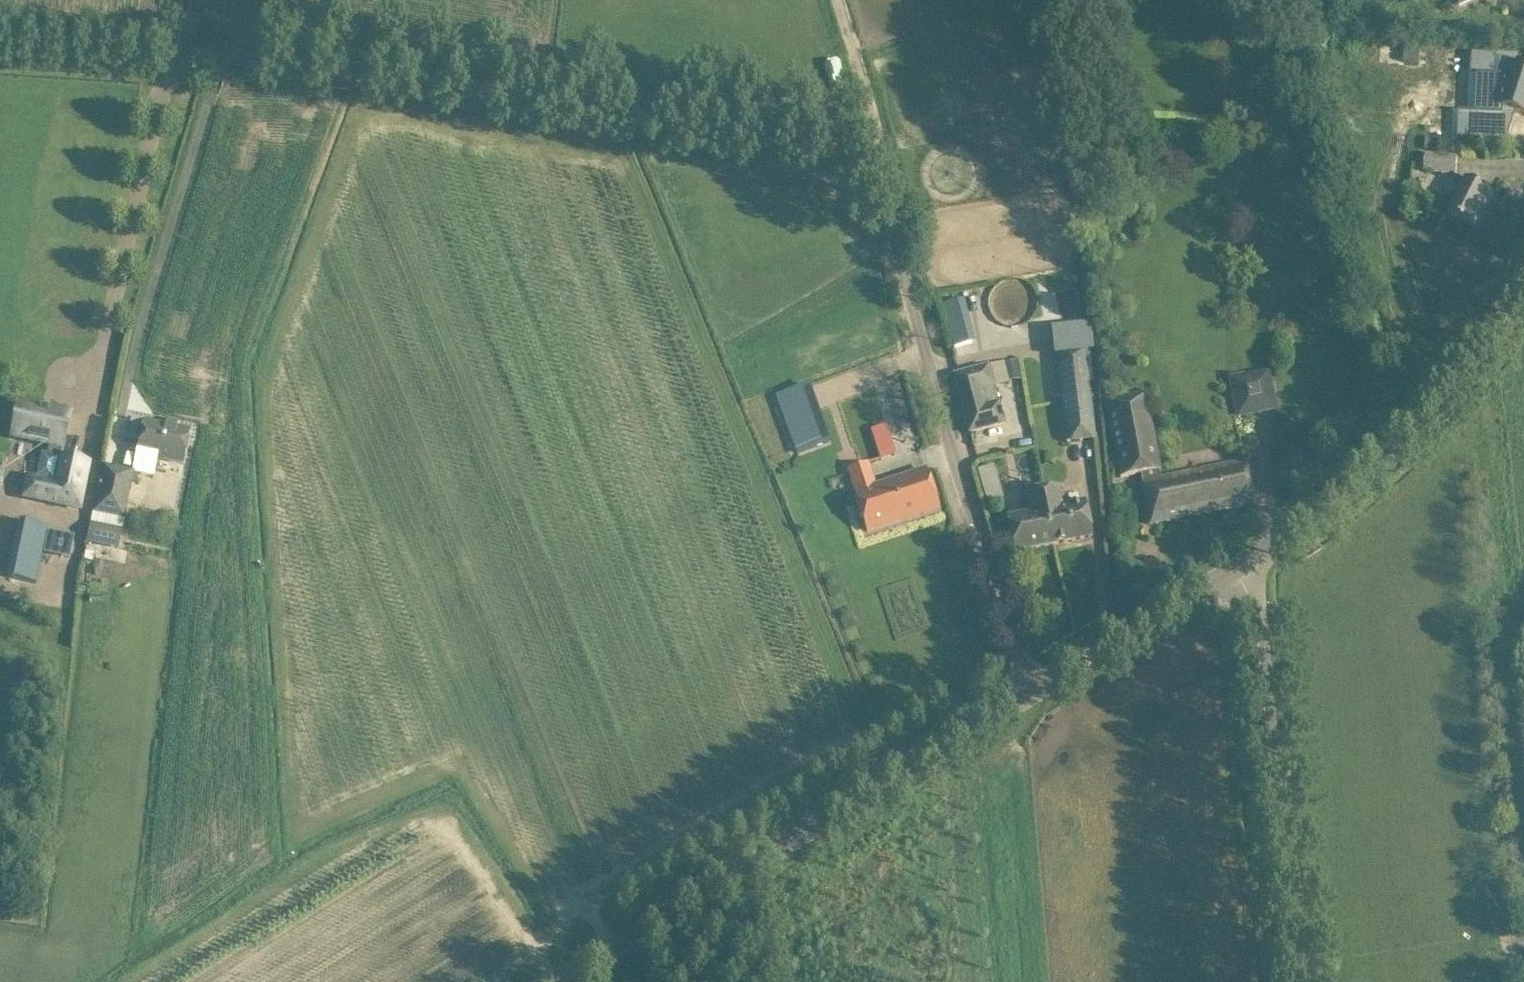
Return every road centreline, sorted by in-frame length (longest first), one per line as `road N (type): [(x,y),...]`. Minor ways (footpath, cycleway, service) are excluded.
road 1 (unclassified): [(1032,695),(954,457),(878,181),(841,153),(294,54),(0,44)]
road 2 (tertiary): [(562,981),(1032,695)]
road 3 (unclassified): [(1294,981),(1253,606),(1234,569)]
road 4 (tertiary): [(1234,569),(1367,477),(1428,419),(1523,290)]
road 5 (tertiary): [(1032,695),(1234,569)]
road 6 (track): [(840,0),(872,111),(878,181)]

